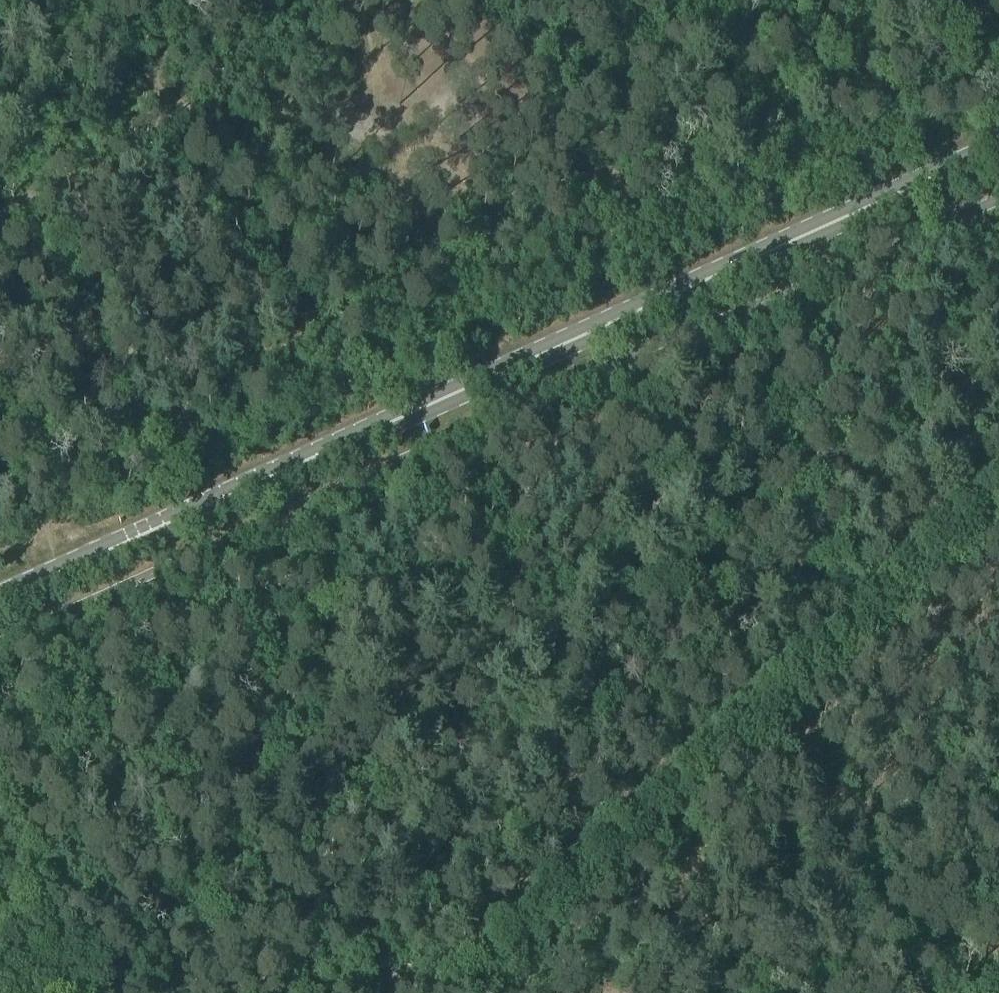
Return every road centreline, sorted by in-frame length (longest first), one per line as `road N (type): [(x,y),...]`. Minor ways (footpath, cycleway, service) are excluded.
road 1 (primary): [(0,597),(998,151)]
road 2 (track): [(468,992),(998,509)]

